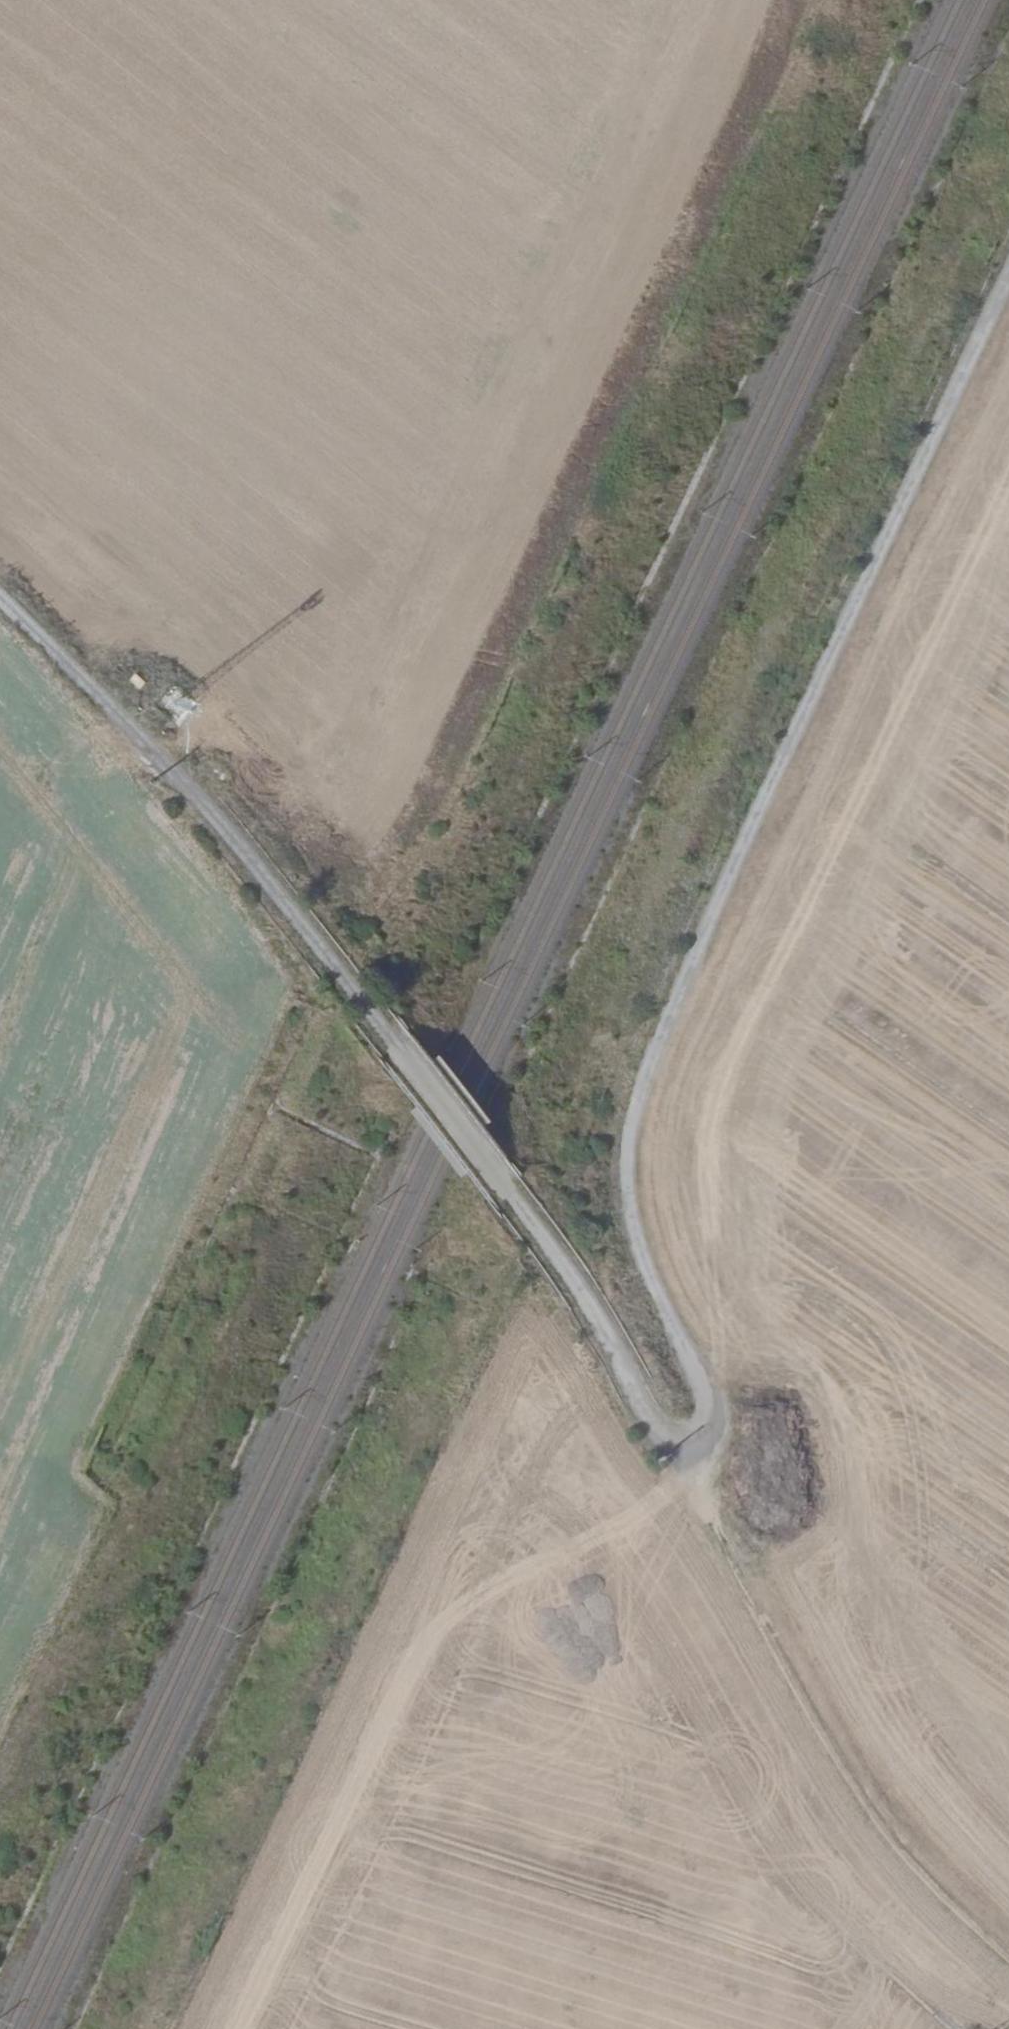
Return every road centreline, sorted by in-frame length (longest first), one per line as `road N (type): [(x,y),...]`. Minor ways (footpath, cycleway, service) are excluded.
road 1 (track): [(0,595),(138,726),(225,828),(565,1269),(860,1754),(913,1832),(1008,1940)]
road 2 (unclassified): [(707,1510),(725,1425),(715,1392),(665,1310),(635,1231),(625,1156),(633,1120),(647,1067),(771,787),(1008,274)]

